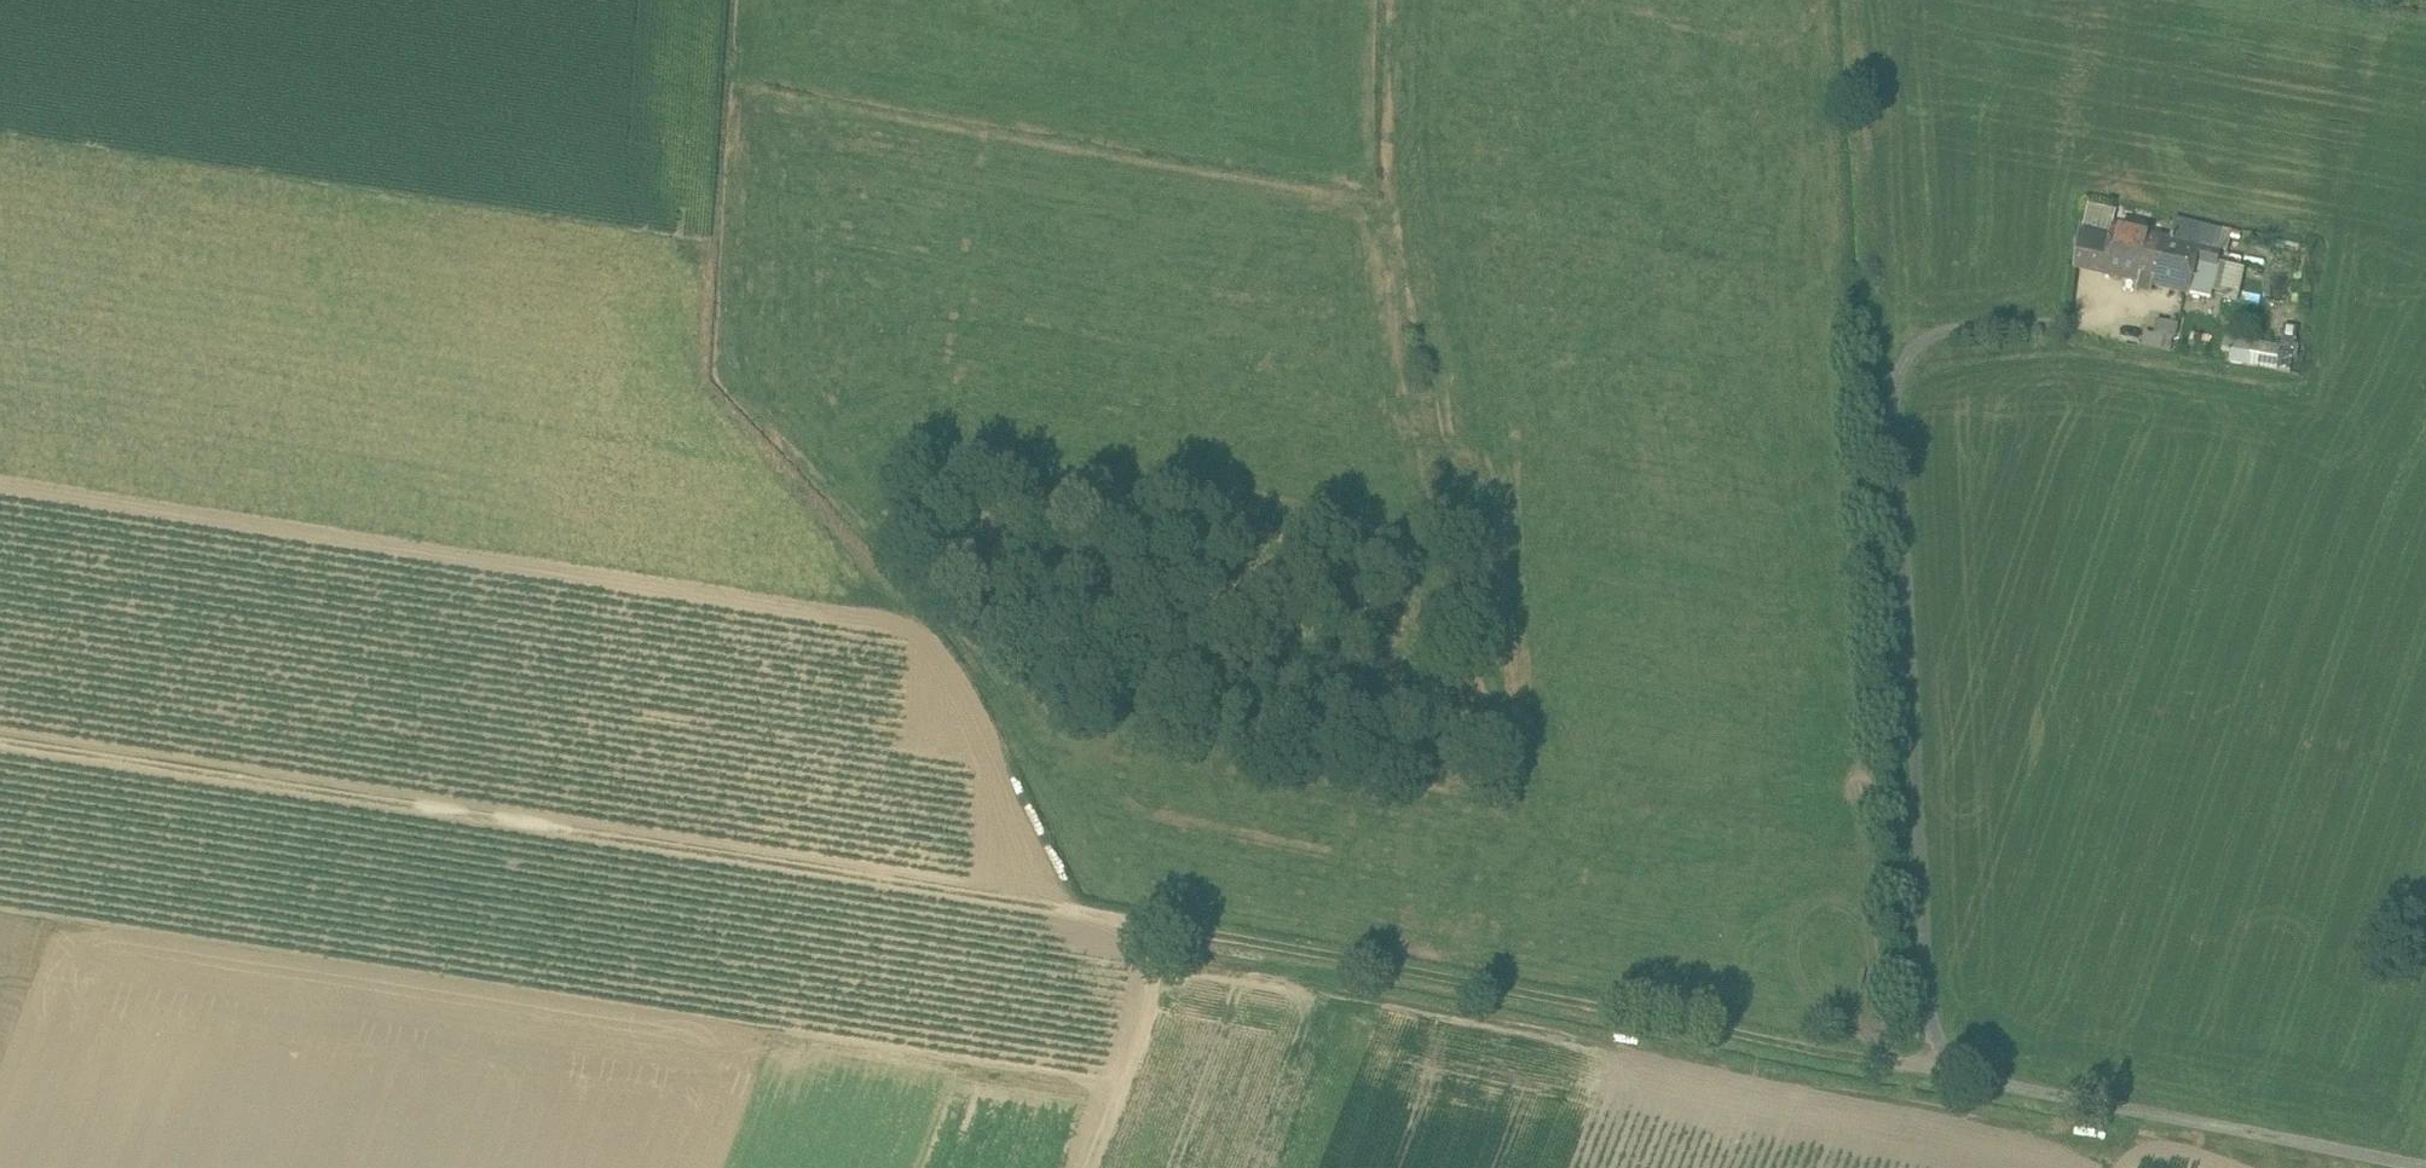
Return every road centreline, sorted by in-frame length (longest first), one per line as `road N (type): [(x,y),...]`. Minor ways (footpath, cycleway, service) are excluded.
road 1 (track): [(0,742),(1160,919),(1949,1068)]
road 2 (unclassified): [(2425,1166),(1949,1068),(1930,1014),(1893,373),(1926,331),(2054,323)]

